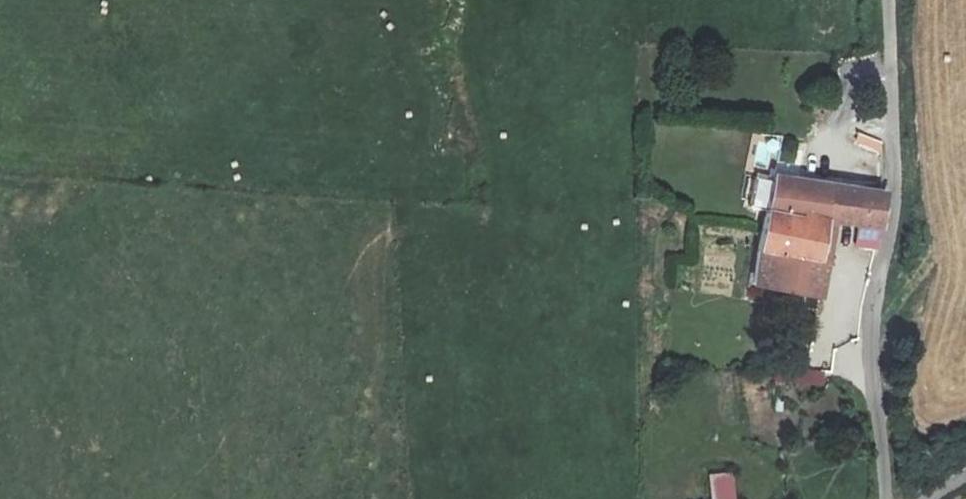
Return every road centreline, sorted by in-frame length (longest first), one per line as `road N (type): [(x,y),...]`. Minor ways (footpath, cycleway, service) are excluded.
road 1 (residential): [(889,0),(894,204),(869,338),(886,498)]

